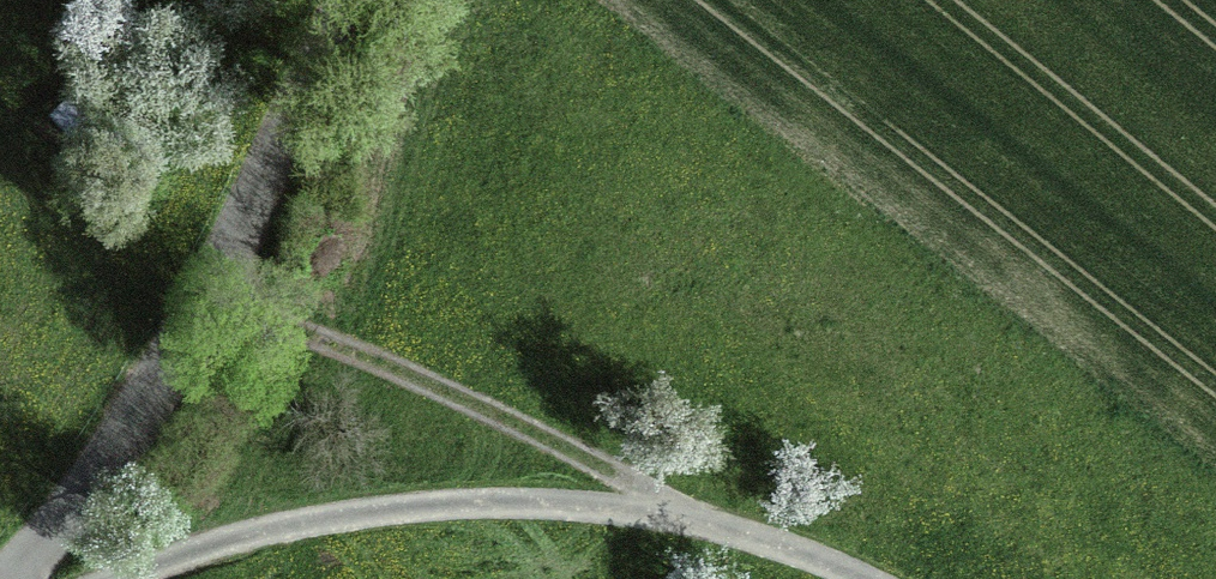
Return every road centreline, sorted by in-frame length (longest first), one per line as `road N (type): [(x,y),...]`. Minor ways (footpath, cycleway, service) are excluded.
road 1 (unclassified): [(88,578),(350,499),(467,489),(566,498),(789,548),(855,578)]
road 2 (unclassified): [(0,577),(53,525),(113,444),(346,0)]
road 3 (track): [(197,297),(789,548)]

